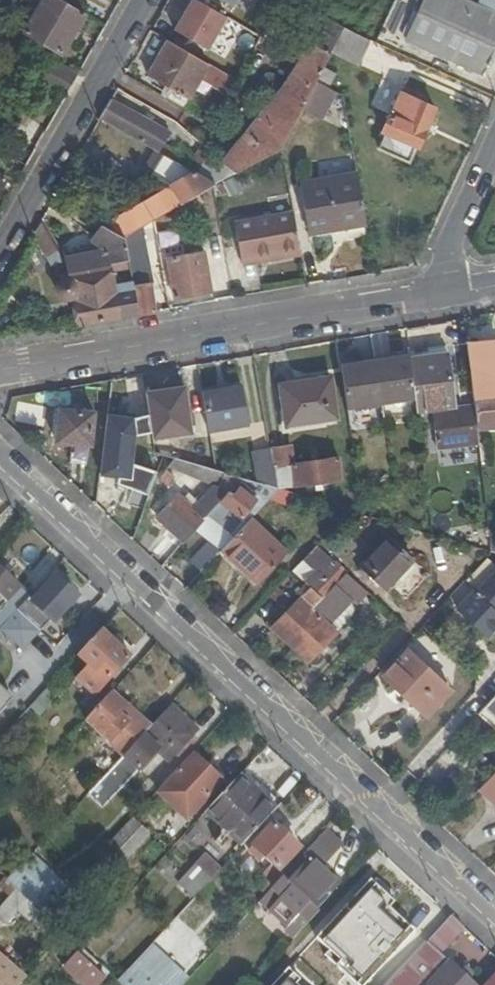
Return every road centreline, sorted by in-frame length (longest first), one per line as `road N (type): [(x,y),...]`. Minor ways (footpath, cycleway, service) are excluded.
road 1 (residential): [(494,920),(0,462)]
road 2 (residential): [(0,368),(448,294)]
road 3 (residential): [(150,0),(0,263)]
road 4 (residential): [(448,294),(445,256),(494,150)]

